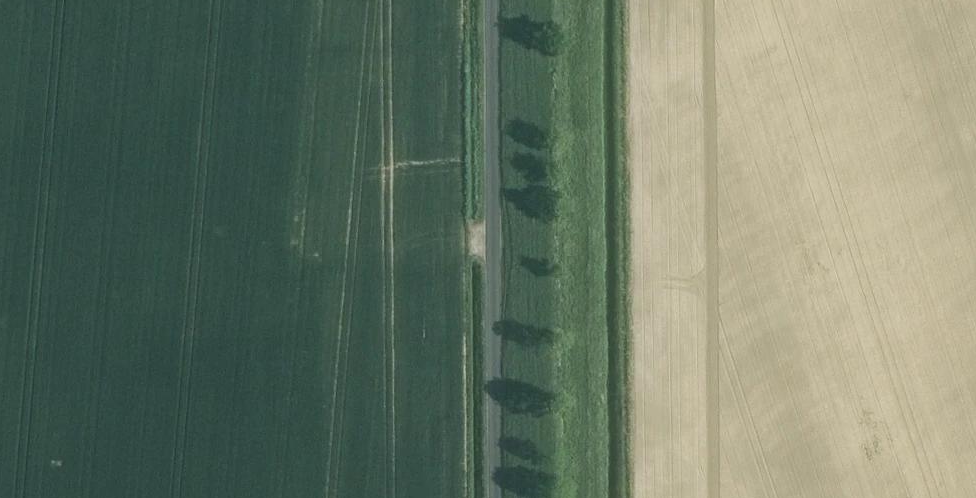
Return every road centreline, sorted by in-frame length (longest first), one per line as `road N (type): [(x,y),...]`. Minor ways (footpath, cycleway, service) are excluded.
road 1 (unclassified): [(496,497),(492,0)]

